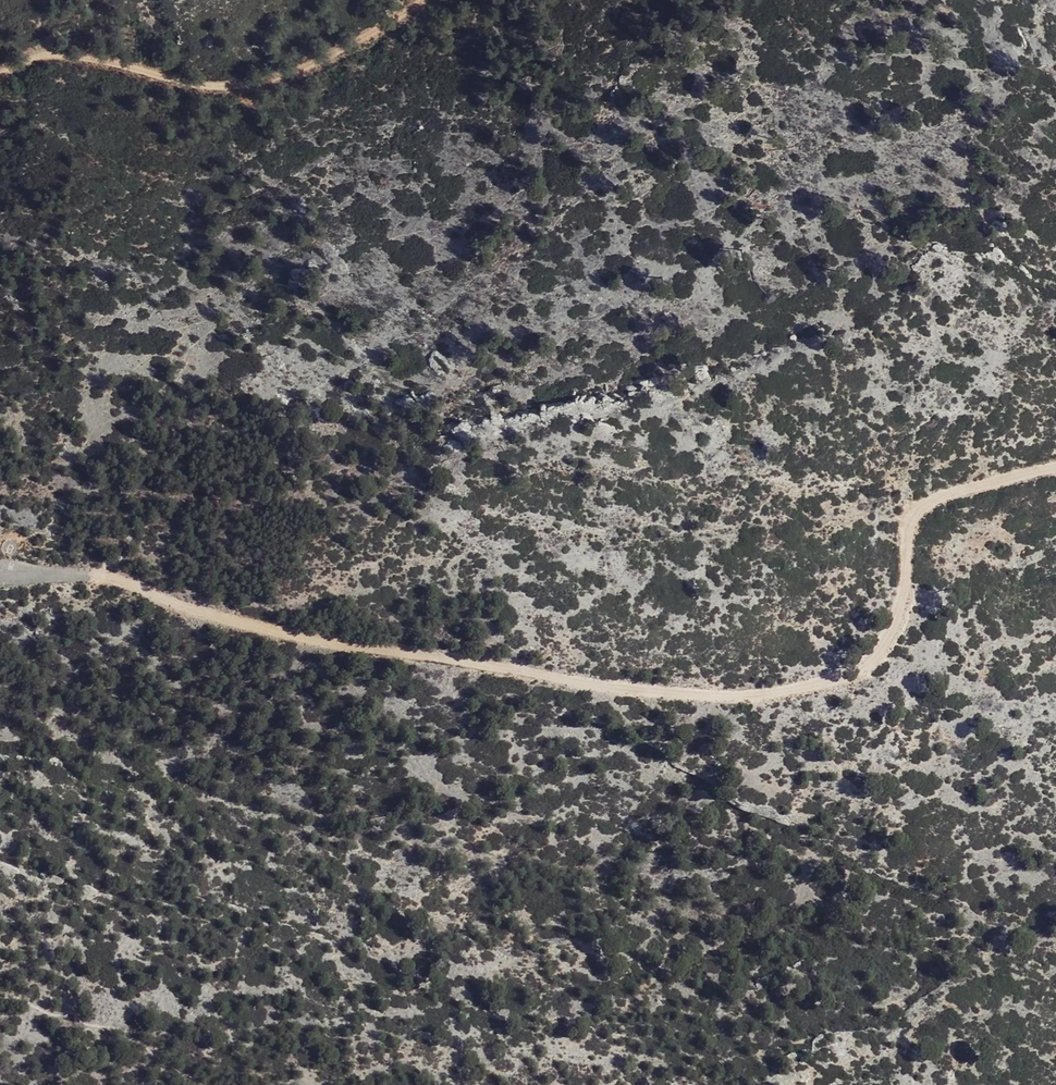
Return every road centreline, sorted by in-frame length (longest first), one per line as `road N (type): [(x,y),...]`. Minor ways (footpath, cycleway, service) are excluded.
road 1 (track): [(1055,466),(939,492),(916,511),(905,539),(884,642),(856,670),(747,693),(596,687),(229,620),(105,577),(0,577)]
road 2 (track): [(420,0),(282,83),(173,82),(46,50),(0,74)]

